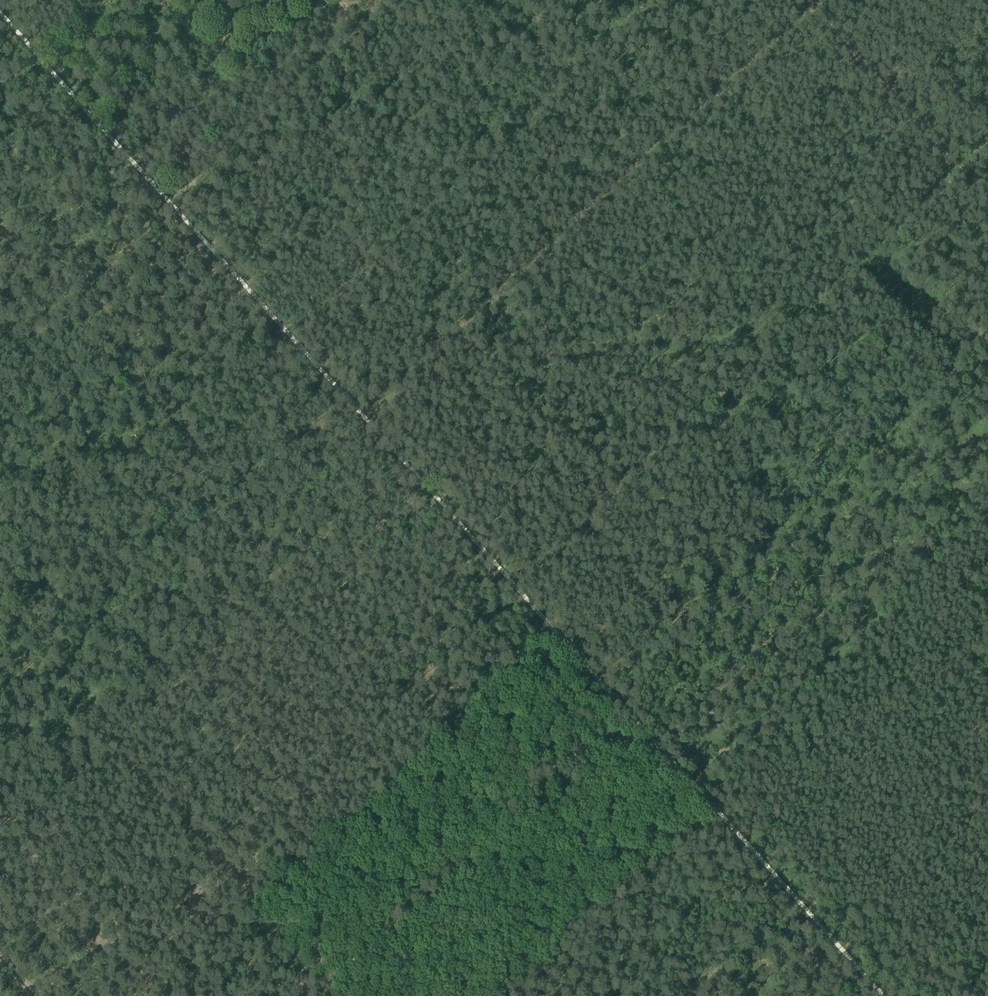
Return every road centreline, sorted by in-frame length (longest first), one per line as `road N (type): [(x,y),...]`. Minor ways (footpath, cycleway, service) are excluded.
road 1 (track): [(802,0),(987,206)]

